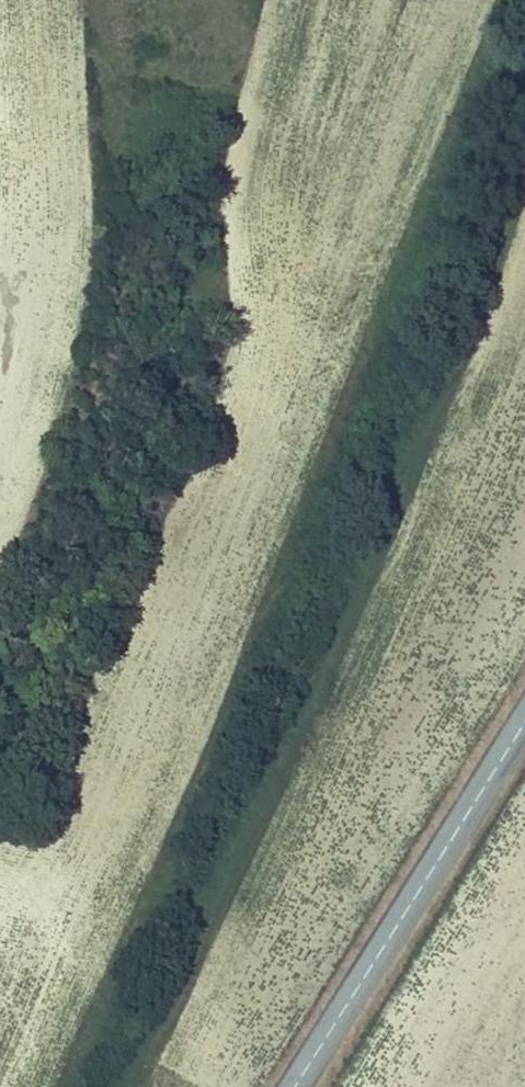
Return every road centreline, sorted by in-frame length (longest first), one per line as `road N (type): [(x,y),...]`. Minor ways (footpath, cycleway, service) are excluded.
road 1 (tertiary): [(297,1086),(524,722)]

